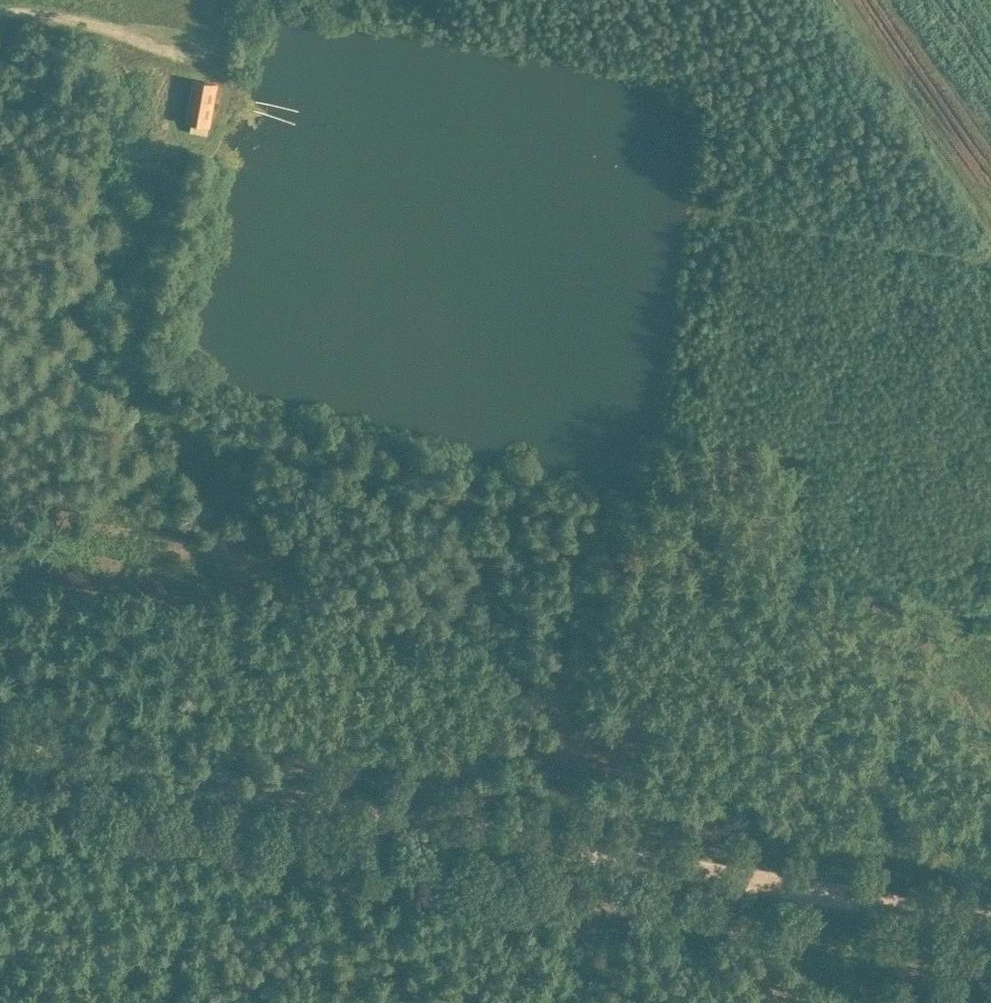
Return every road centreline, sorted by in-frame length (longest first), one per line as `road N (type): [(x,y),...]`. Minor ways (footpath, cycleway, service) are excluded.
road 1 (track): [(990,934),(0,761)]
road 2 (track): [(0,17),(118,32),(176,70)]

